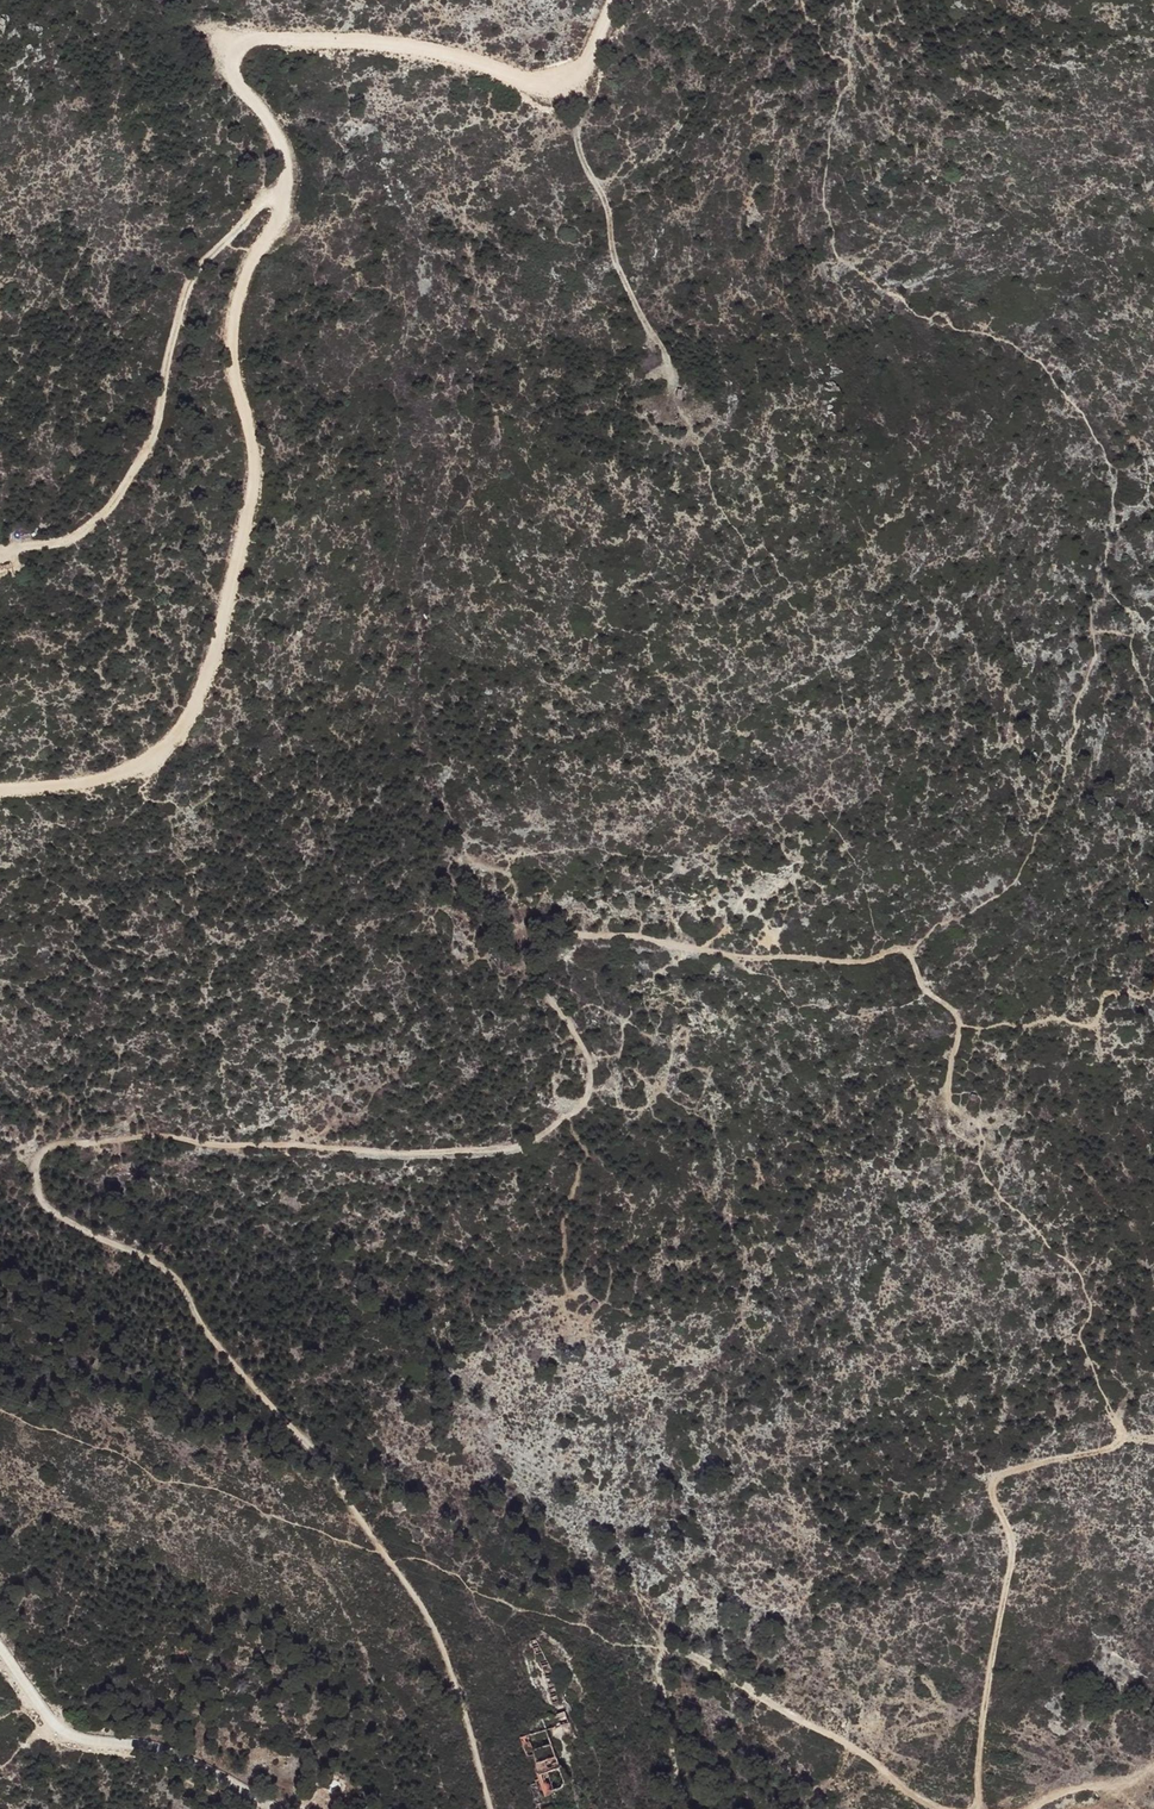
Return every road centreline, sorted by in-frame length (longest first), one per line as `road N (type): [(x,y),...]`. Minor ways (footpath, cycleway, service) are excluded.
road 1 (track): [(949,1101),(960,1024),(920,981),(908,954),(743,957),(635,937),(527,936),(527,976),(580,1035),(593,1065),(588,1104),(523,1149),(458,1158),(139,1139),(65,1144),(42,1156),(35,1182),(45,1205),(70,1225),(153,1260),(180,1282),(200,1324),(292,1424),(404,1576),(437,1634),(493,1808)]
road 2 (track): [(0,792),(105,779),(153,762),(187,720),(212,661),(254,467),(232,325),(241,284),(281,213),(284,162),(263,109),(232,82),(226,57),(241,38),(460,52),(561,92),(587,80),(621,0)]
road 3 (track): [(281,213),(272,198),(259,200),(186,286),(155,429),(110,507),(70,538),(0,549)]
road 4 (track): [(1116,1419),(1121,1444),(1032,1460),(996,1478),(991,1495),(1012,1559),(984,1711),(976,1808)]
road 5 (track): [(950,1808),(902,1788),(854,1748),(669,1651),(658,1677),(686,1808)]
road 6 (unclassified): [(292,1808),(140,1744),(64,1737),(0,1646)]
road 7 (track): [(570,88),(580,149),(604,200),(618,268),(673,381)]
road 8 (track): [(1153,1765),(1029,1808)]

